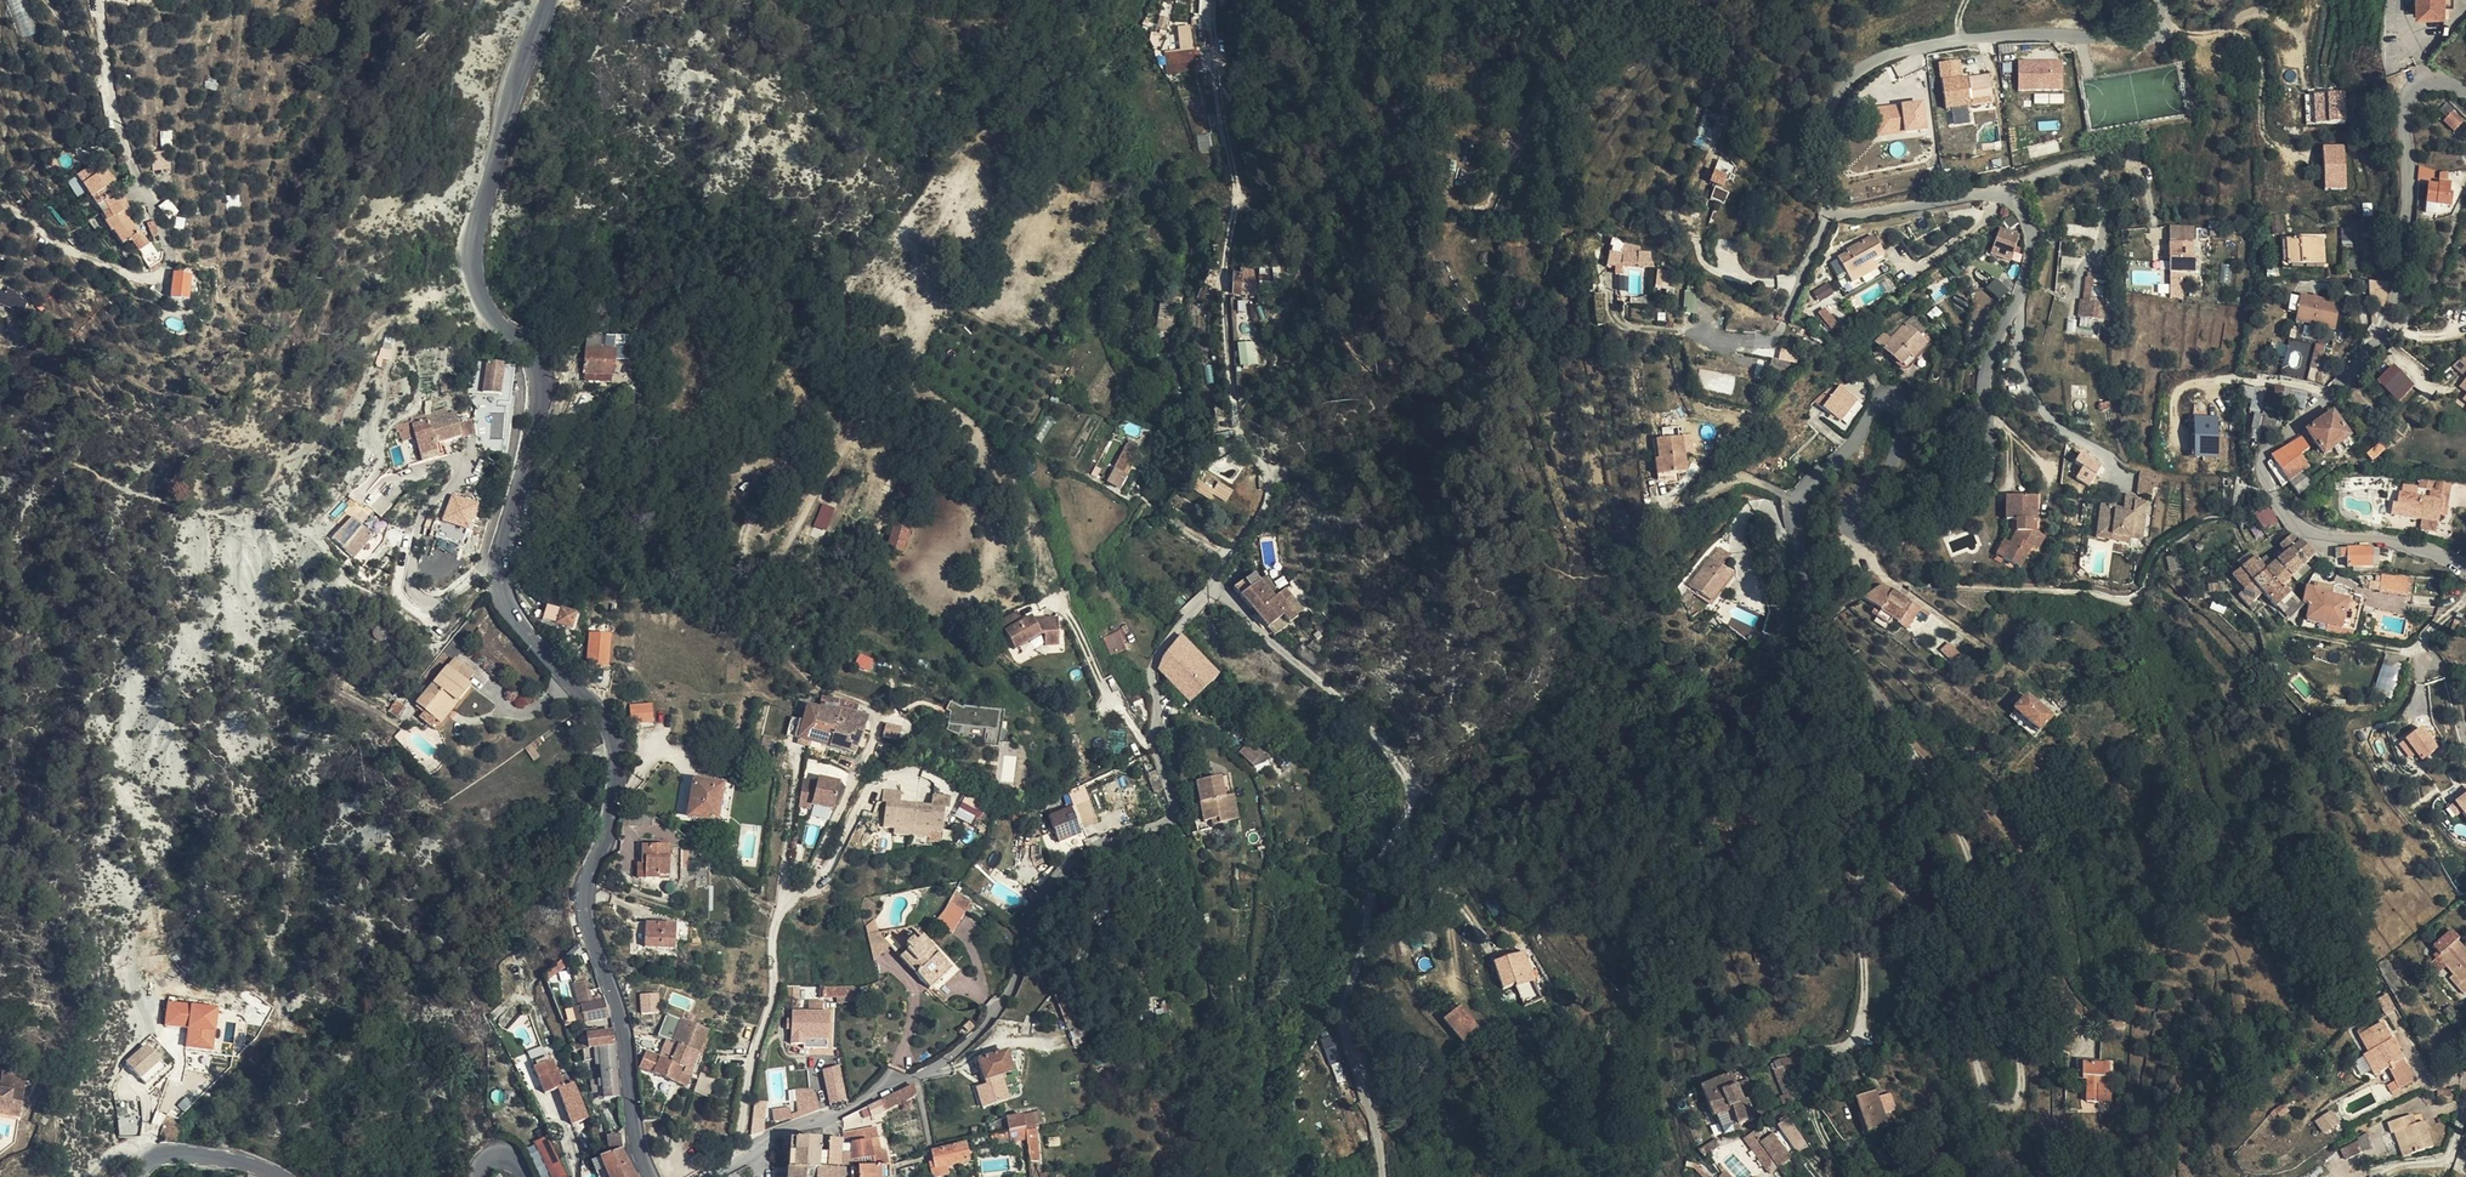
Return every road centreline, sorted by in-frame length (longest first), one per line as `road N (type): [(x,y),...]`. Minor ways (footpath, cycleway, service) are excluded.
road 1 (residential): [(2161,0),(2162,14),(2142,31),(1944,40),(1882,57),(1845,79),(1820,121),(1812,177),(1827,207),(1845,218),(1989,194),(2011,197),(2028,219),(2032,249),(2019,304),(1985,376),(1994,469),(1978,493),(1879,534),(1849,527),(1845,514),(1896,458),(1907,422),(1900,398),(1883,397),(1794,501),(1791,524),(1801,590),(1936,792),(1987,911),(2014,1006),(2019,1105),(1992,1105),(1915,909),(1897,882),(1874,871),(1861,874),(1861,1028),(1837,1048),(1803,1054)]
road 2 (tertiary): [(648,1176),(631,1122),(621,1023),(582,916),(583,890),(607,828),(616,745),(517,621),(495,580),(542,390),(528,347),(500,325),(478,286),(473,250),(547,0)]
road 3 (residential): [(1214,583),(1150,666),(1163,718),(1151,745),(1171,825),(1051,878),(1011,995),(977,1045),(767,1142)]
road 4 (residential): [(1214,583),(1292,665),(1359,712),(1412,769),(1418,793),(1369,891),(1366,955),(1343,1003),(1346,1048),(1380,1126),(1384,1176)]
road 5 (unclassified): [(2465,571),(2444,555),(2394,540),(2310,539),(2282,516),(2264,479),(2269,460),(2331,400),(2387,327)]
road 6 (unclassified): [(2465,95),(2434,76),(2418,78),(2404,99),(2407,241),(2387,327)]
road 7 (residential): [(1238,423),(1265,456),(1275,500),(1214,583)]
road 8 (tertiary): [(151,1159),(185,1155),(285,1176)]

